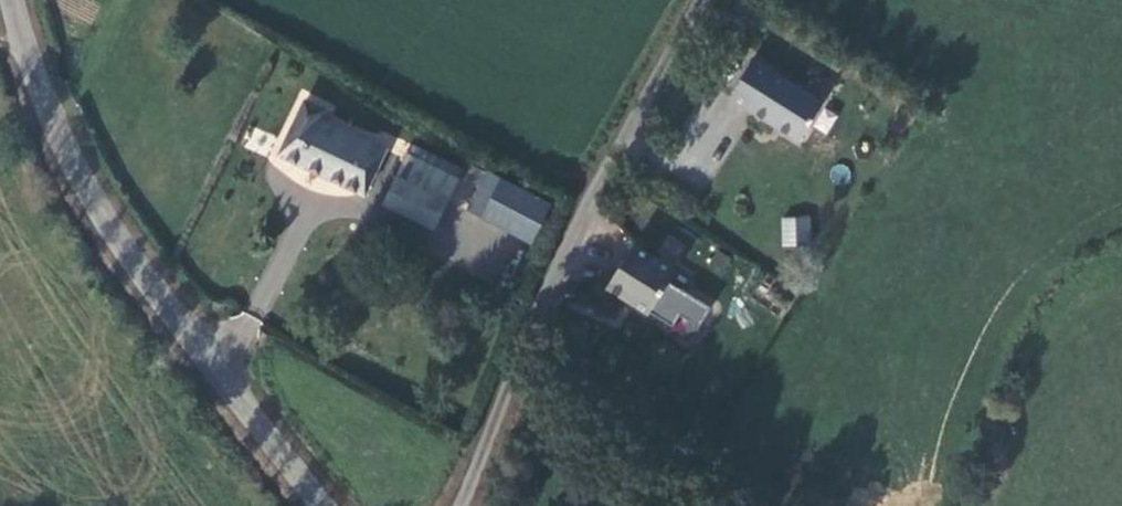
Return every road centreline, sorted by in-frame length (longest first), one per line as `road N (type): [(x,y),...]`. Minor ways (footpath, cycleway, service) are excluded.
road 1 (unclassified): [(11,0),(22,51),(97,210),(325,505)]
road 2 (unclassified): [(461,505),(576,219),(703,0)]

